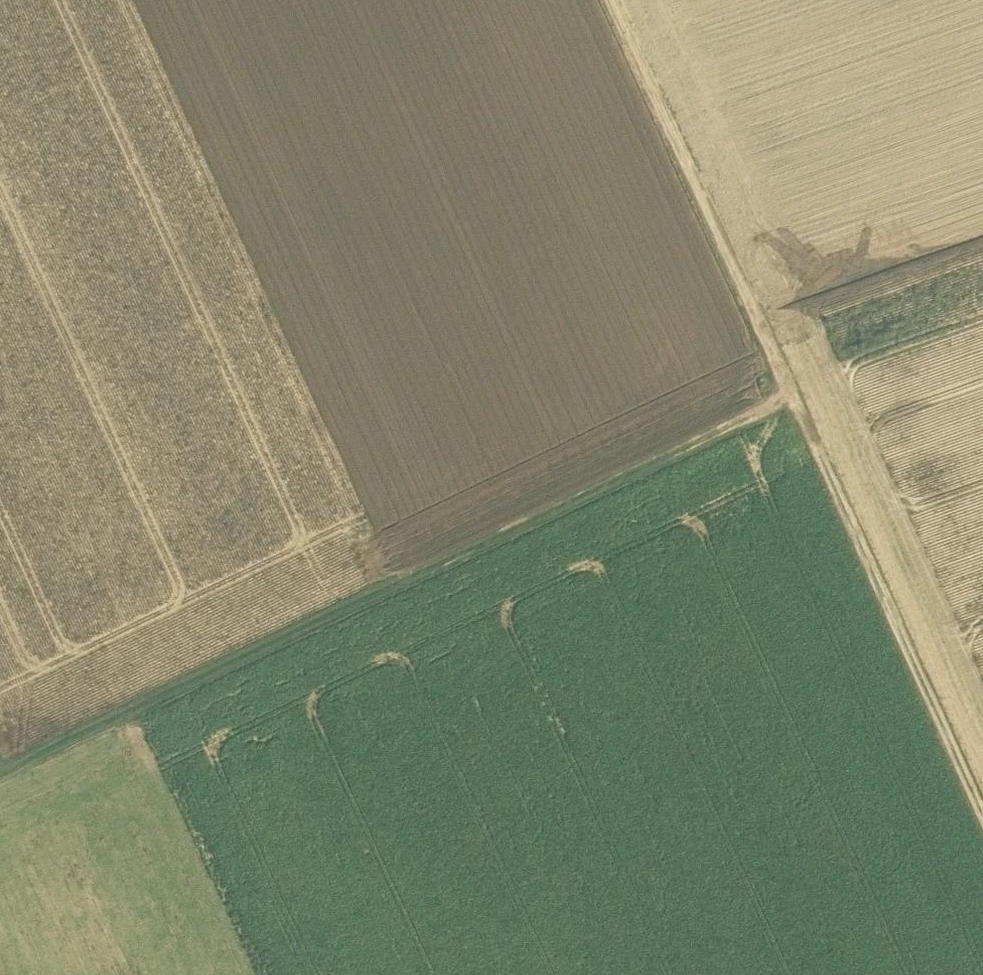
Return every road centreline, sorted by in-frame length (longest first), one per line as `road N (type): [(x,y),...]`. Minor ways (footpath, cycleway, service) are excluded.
road 1 (track): [(611,0),(982,816)]

